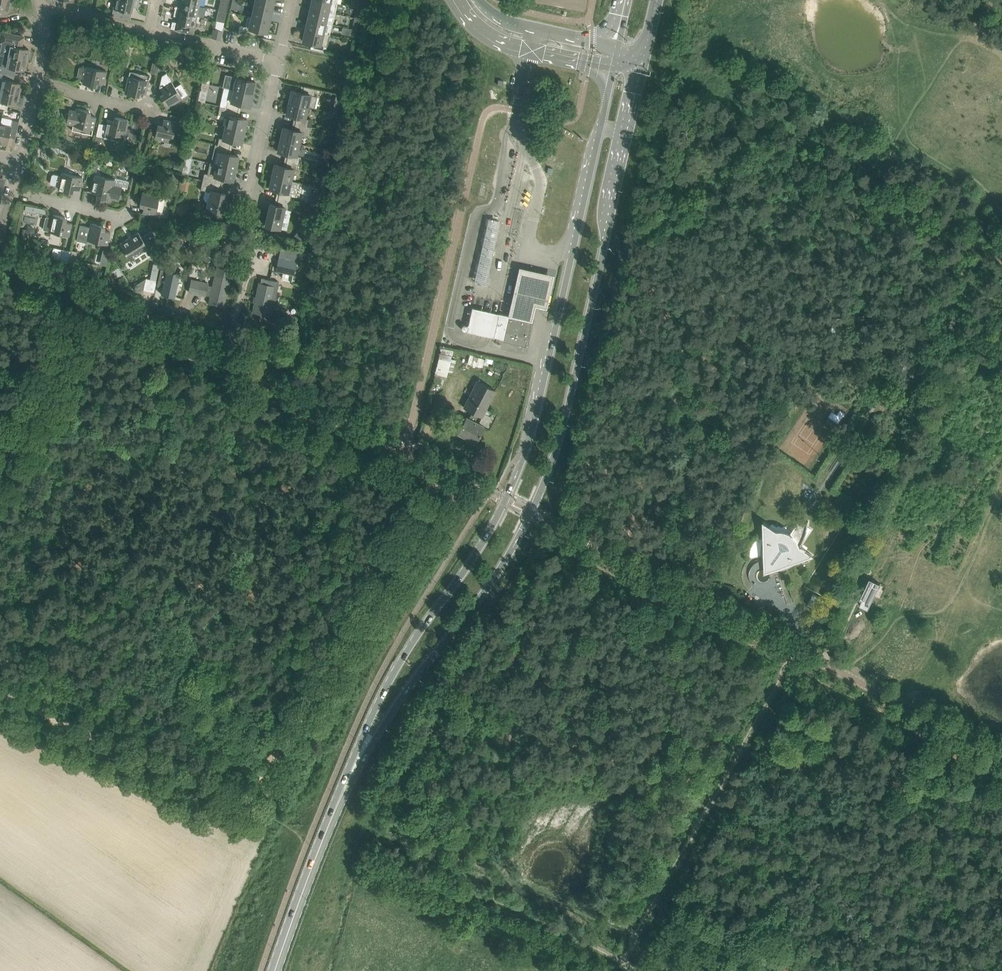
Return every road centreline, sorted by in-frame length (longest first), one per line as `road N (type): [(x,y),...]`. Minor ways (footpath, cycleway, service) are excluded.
road 1 (secondary): [(361,753),(470,613),(530,514),(565,418),(628,140)]
road 2 (secondary): [(599,132),(511,489),(401,660),(361,753)]
road 3 (unclassified): [(446,470),(0,247)]
road 4 (unclassified): [(1001,755),(562,532)]
road 5 (track): [(792,657),(621,963)]
road 6 (secondary): [(276,970),(361,753)]
road 7 (tertiary): [(454,0),(461,15),(507,47),(614,70)]
road 8 (tertiary): [(618,50),(504,22),(477,0)]
road 9 (track): [(488,904),(621,963)]
road 10 (residential): [(248,197),(280,60)]
road 11 (residential): [(280,60),(152,31)]
road 12 (residential): [(149,118),(143,107),(39,81)]
road 13 (residential): [(13,193),(120,217),(127,212)]

